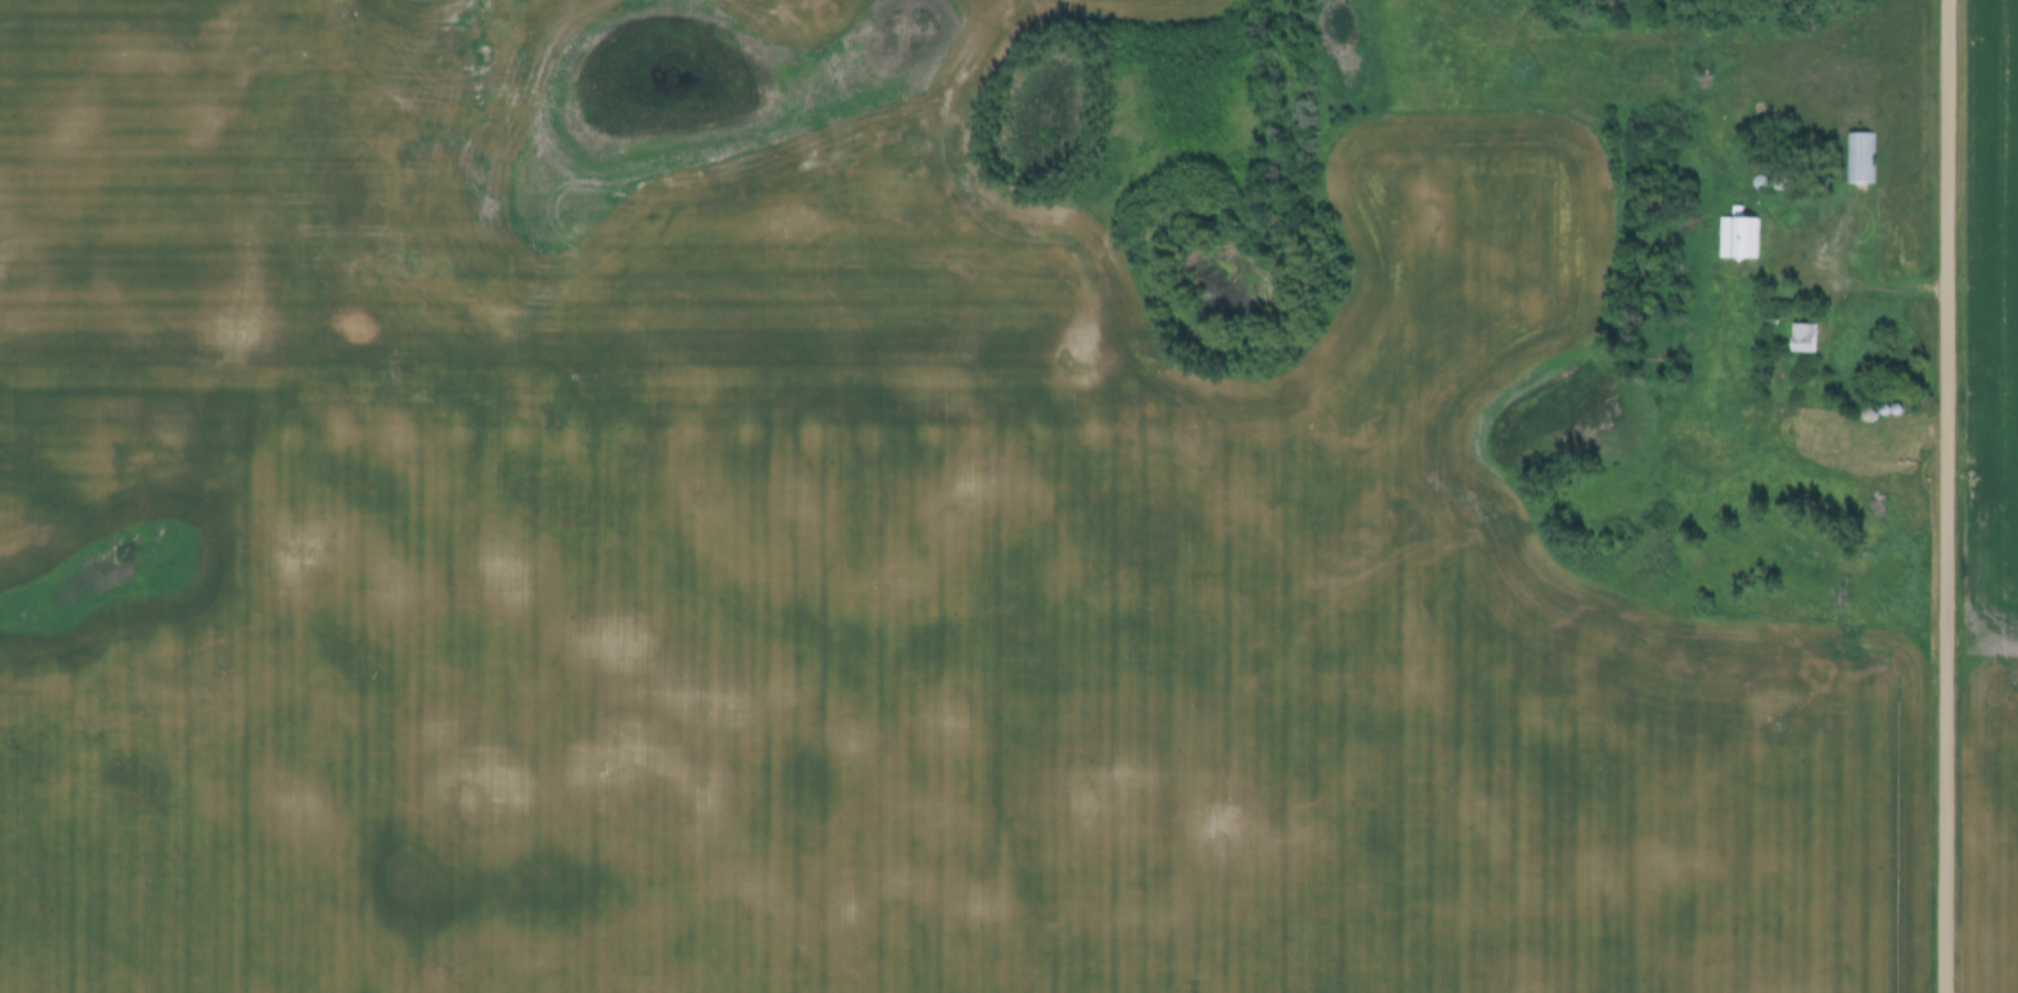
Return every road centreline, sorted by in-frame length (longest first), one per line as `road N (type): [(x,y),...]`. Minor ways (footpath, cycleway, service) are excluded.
road 1 (residential): [(1944,992),(1949,0)]

